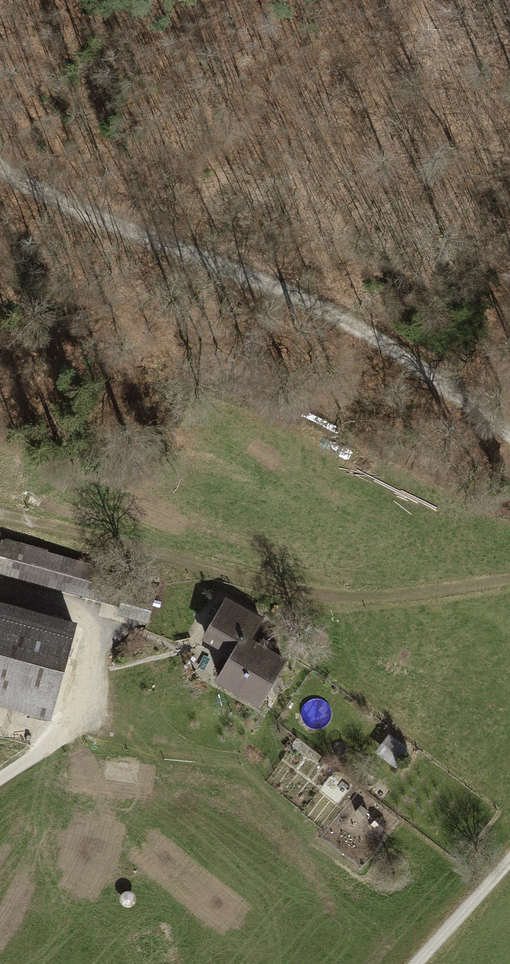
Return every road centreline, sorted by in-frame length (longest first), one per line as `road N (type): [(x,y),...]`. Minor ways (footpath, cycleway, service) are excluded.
road 1 (track): [(0,166),(81,211),(351,323),(509,433)]
road 2 (track): [(0,514),(303,591),(375,595),(509,578)]
road 3 (track): [(509,466),(451,447),(246,344),(146,318),(86,293)]
road 4 (track): [(0,587),(85,612),(97,630),(80,717),(0,779)]
road 5 (track): [(509,857),(415,963)]

